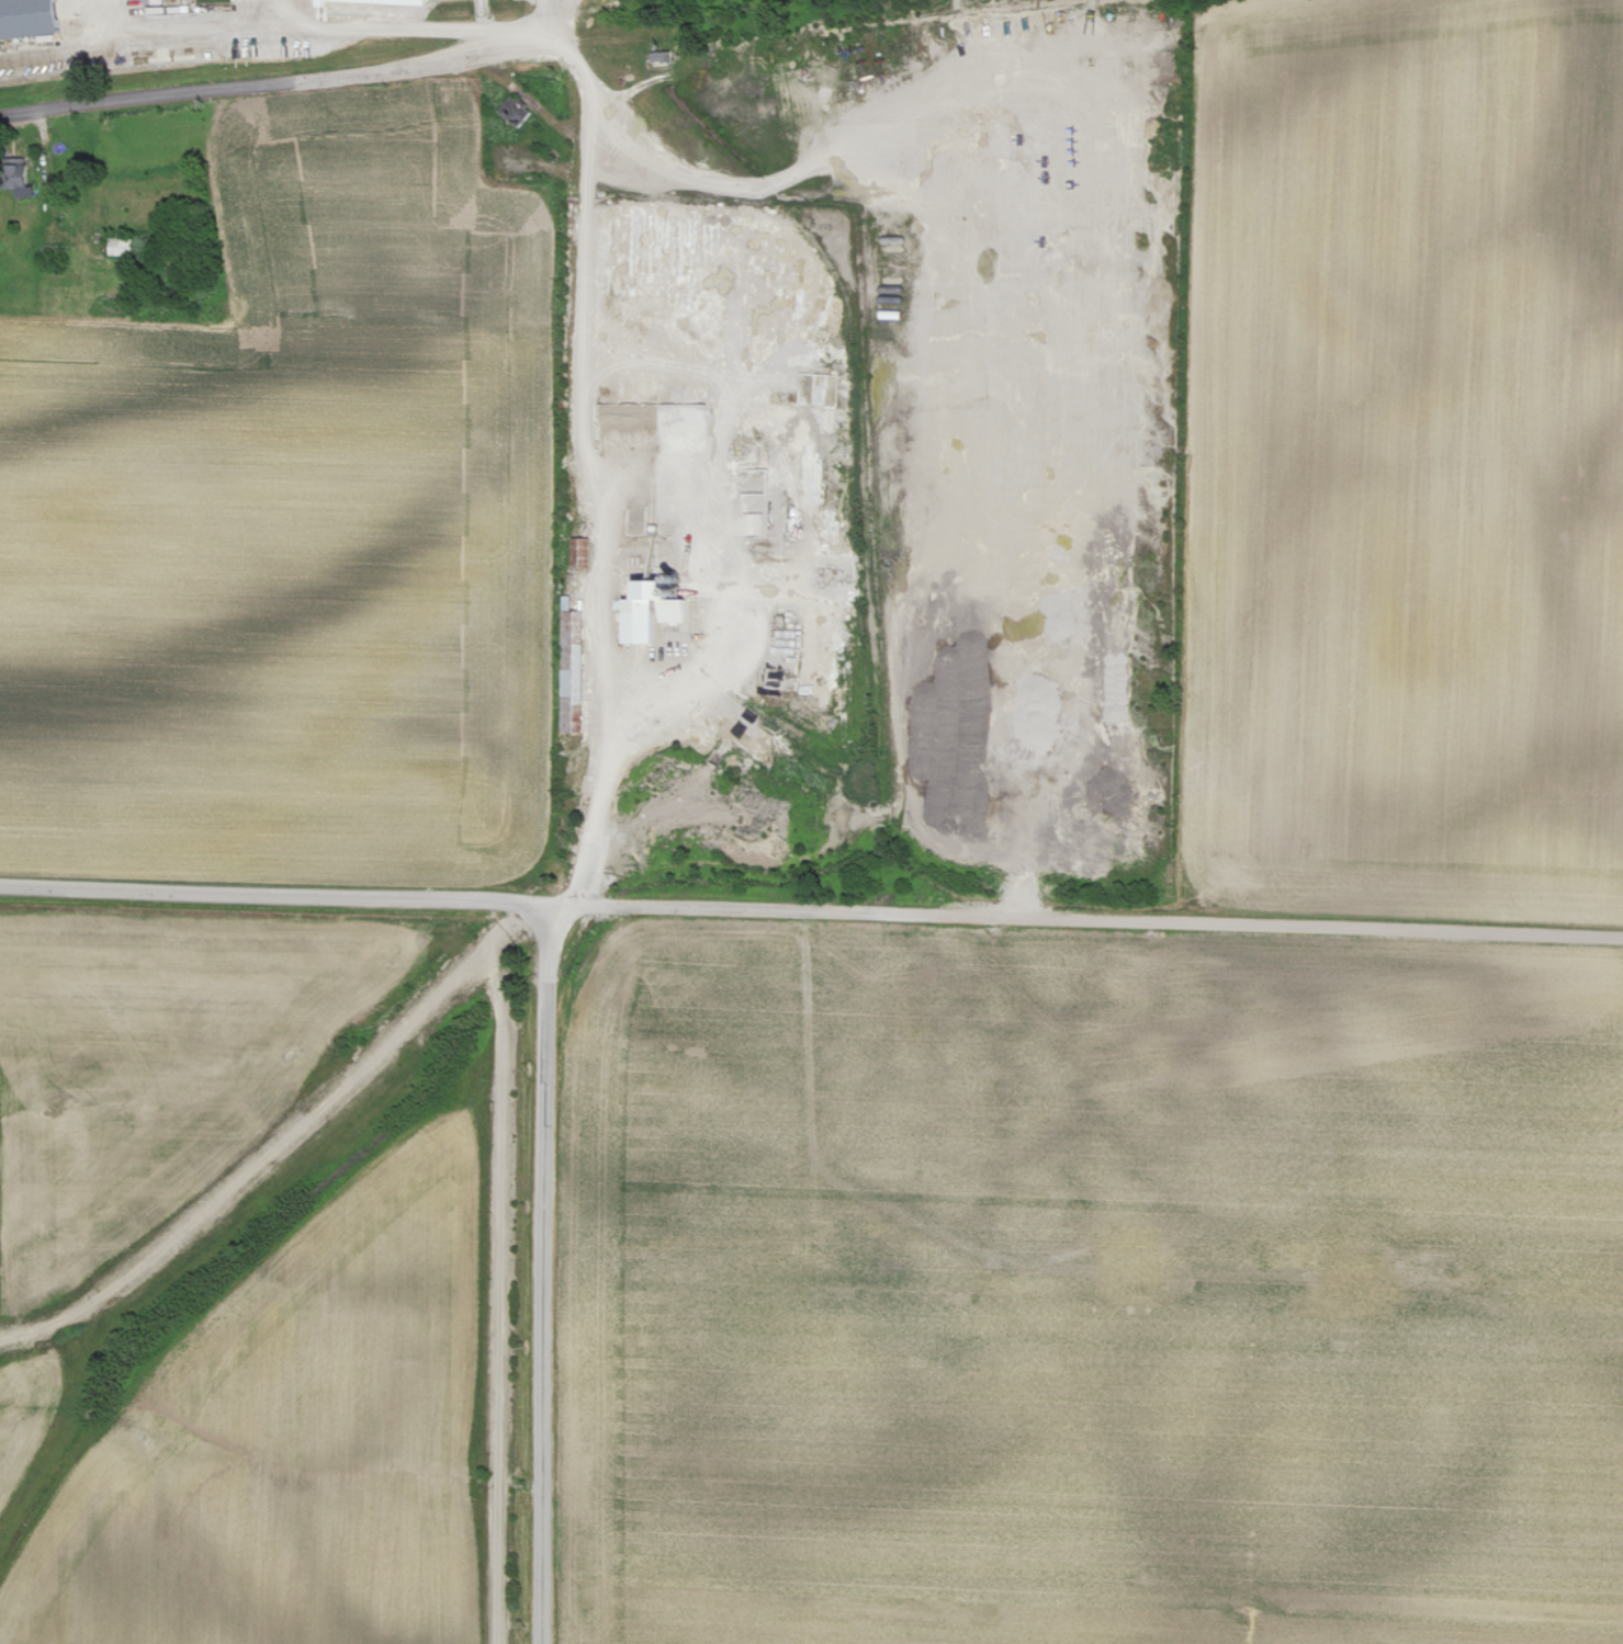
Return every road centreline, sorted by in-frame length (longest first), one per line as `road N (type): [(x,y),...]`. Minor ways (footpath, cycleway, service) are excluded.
road 1 (residential): [(1622,943),(820,905),(542,911),(0,889)]
road 2 (residential): [(561,911),(596,829),(616,717),(587,400),(590,122),(566,53)]
road 3 (residential): [(542,1643),(543,996),(561,911)]
road 4 (residential): [(566,53),(529,49),(491,61),(0,119)]

